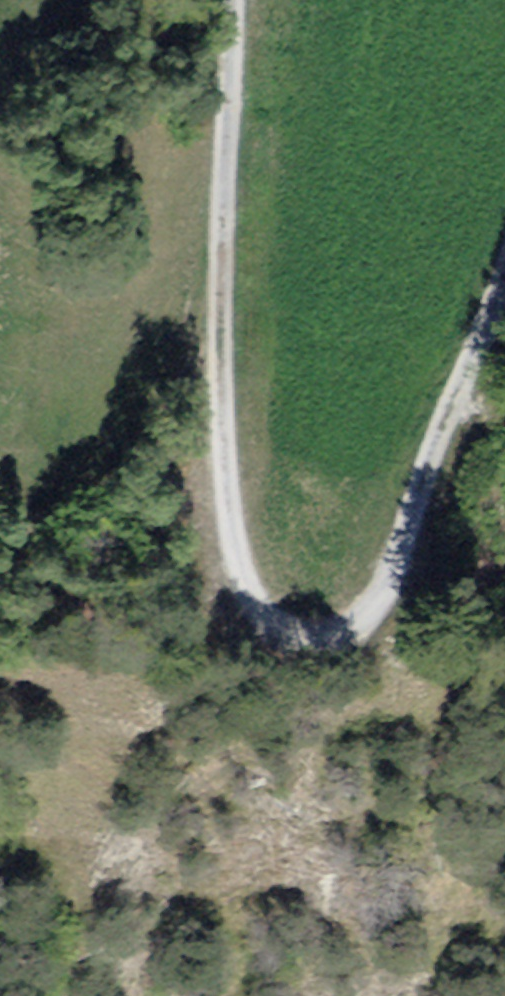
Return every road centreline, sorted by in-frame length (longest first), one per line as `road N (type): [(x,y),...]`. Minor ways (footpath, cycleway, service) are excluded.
road 1 (track): [(504,279),(379,597),(331,636),(290,635),(272,626),(245,587),(225,476),(220,332),(227,0)]
road 2 (track): [(220,332),(199,348),(125,489),(74,554),(0,603)]

